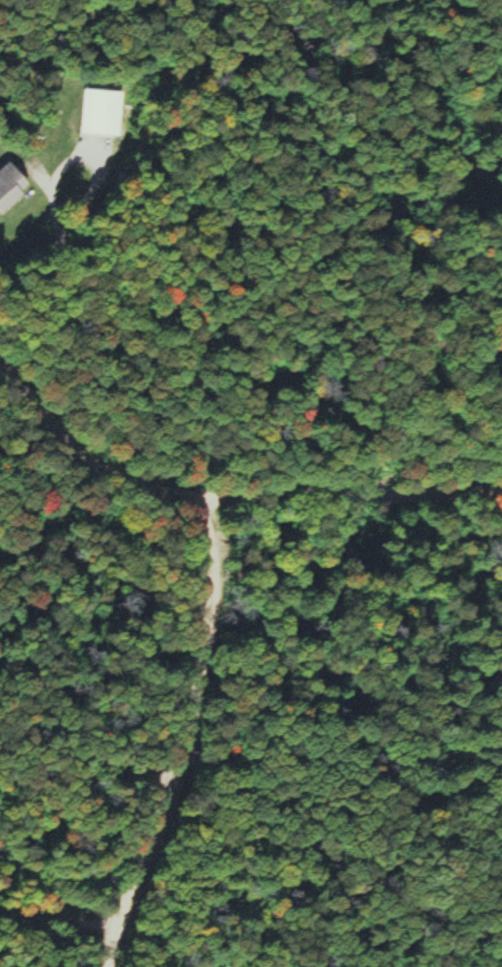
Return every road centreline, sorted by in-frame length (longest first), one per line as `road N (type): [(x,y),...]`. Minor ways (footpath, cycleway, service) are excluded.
road 1 (residential): [(201,483),(211,583),(197,673),(161,796),(114,902),(110,966)]
road 2 (residential): [(201,483),(501,489)]
road 3 (residential): [(0,372),(130,463),(201,483)]

